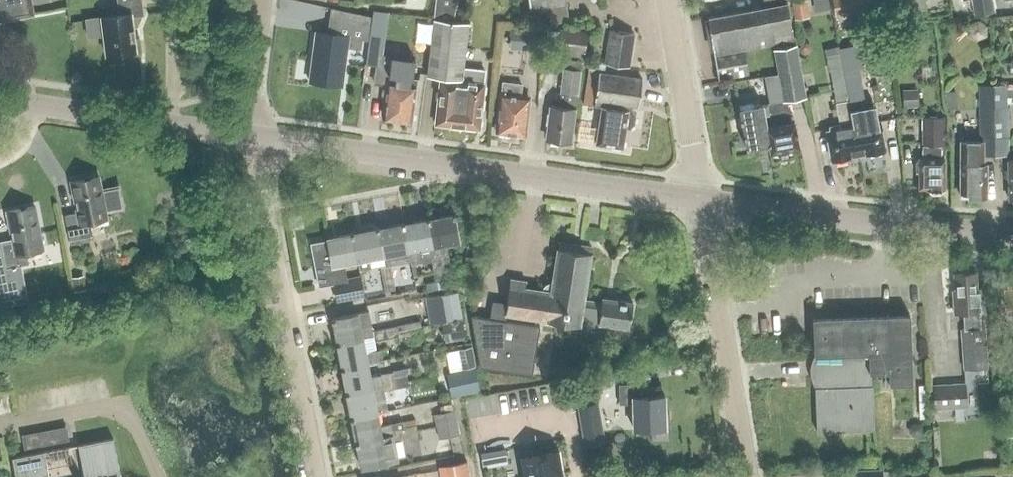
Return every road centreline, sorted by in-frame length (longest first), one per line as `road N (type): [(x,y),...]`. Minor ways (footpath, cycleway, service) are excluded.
road 1 (unclassified): [(704,201),(259,138)]
road 2 (residential): [(323,476),(259,138)]
road 3 (unclassified): [(1012,235),(704,201)]
road 4 (residential): [(747,476),(704,201)]
road 5 (unclassified): [(259,138),(31,105)]
road 6 (residential): [(704,201),(668,0)]
road 7 (residential): [(580,476),(568,414),(472,430)]
road 8 (residential): [(259,138),(250,78),(261,0)]

